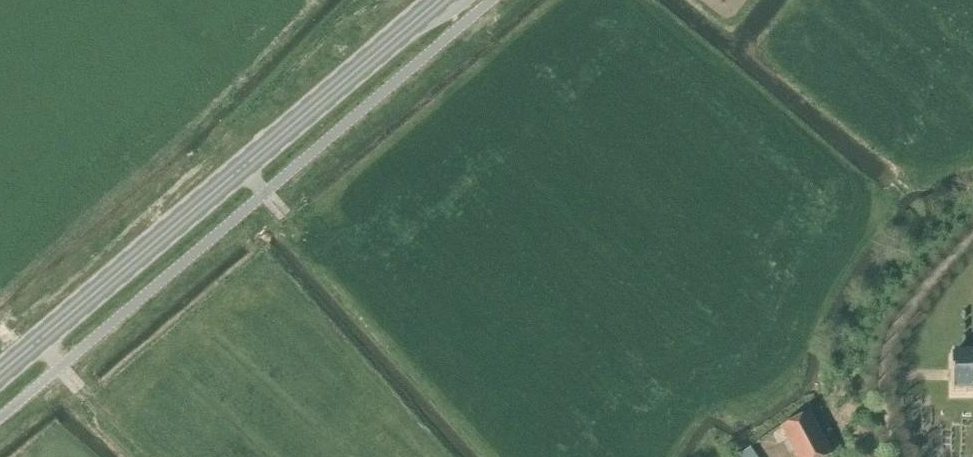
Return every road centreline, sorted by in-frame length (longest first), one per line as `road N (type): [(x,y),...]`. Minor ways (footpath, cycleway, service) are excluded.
road 1 (primary): [(0,372),(436,0)]

